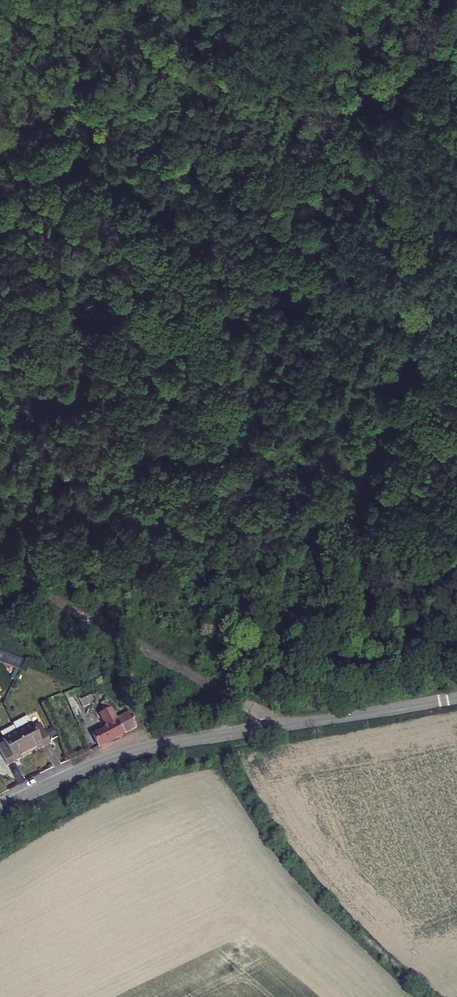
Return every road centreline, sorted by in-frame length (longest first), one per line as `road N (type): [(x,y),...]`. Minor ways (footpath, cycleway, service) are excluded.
road 1 (tertiary): [(0,809),(150,747),(456,698)]

